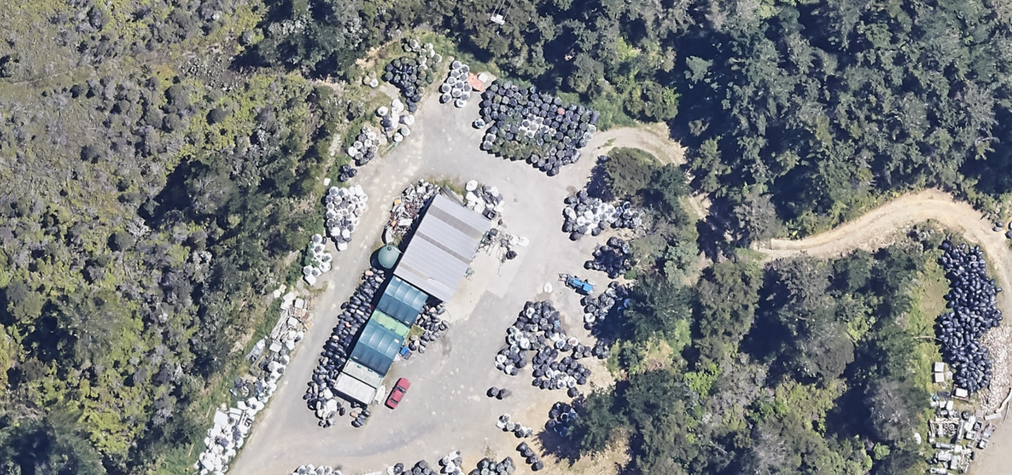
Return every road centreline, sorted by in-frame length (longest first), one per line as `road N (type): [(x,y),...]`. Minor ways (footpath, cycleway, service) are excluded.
road 1 (track): [(245,474),(386,208),(440,175),(481,164),(522,172),(551,212),(553,262),(508,338),(374,426)]
road 2 (track): [(529,182),(605,137),(642,150),(728,241),(810,250),(933,209),(970,225),(999,273),(1006,327),(1002,408),(979,474)]
road 3 (track): [(374,426),(253,455)]

